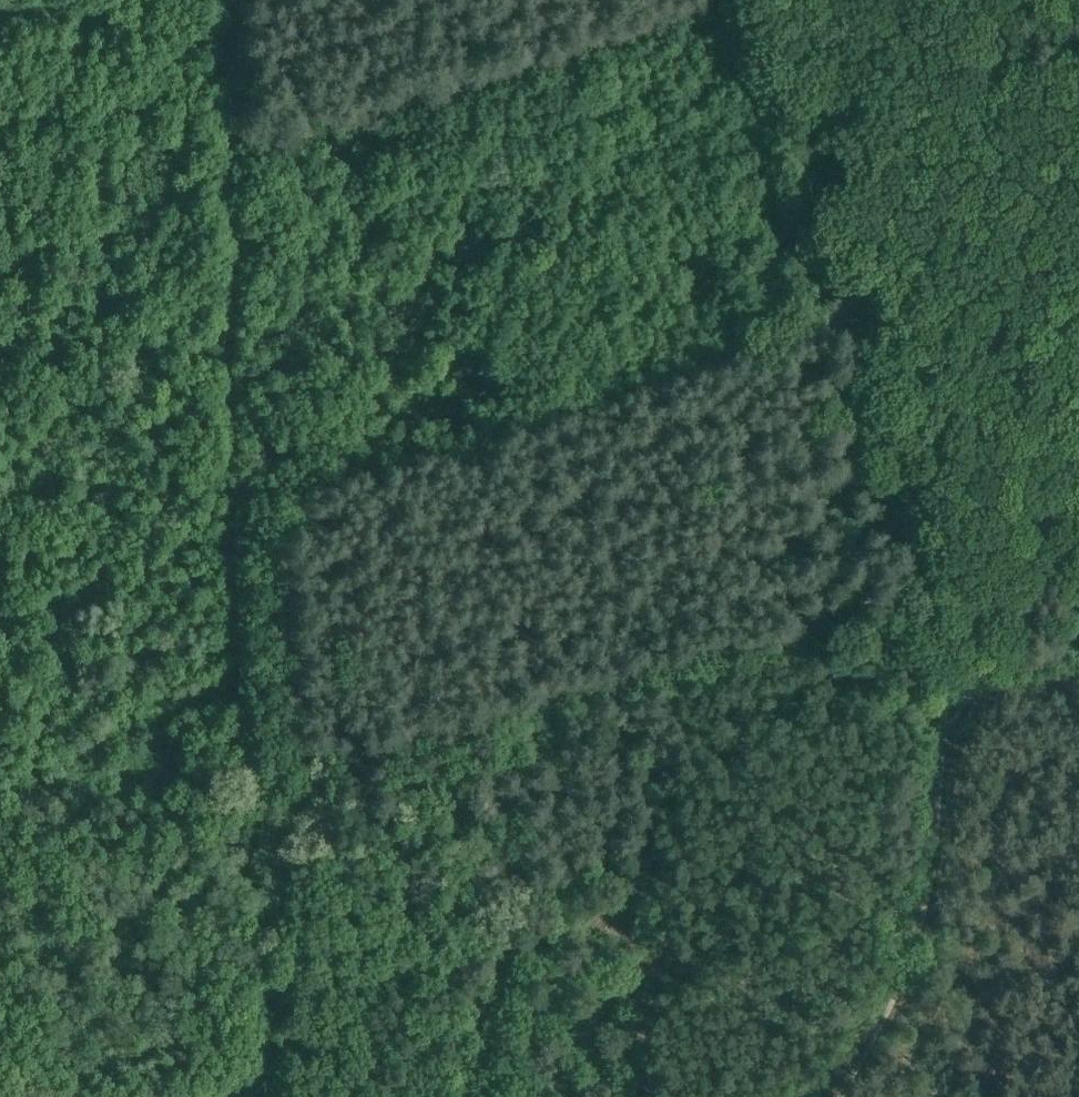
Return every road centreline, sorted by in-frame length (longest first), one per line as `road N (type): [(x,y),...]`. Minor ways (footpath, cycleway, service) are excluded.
road 1 (track): [(219,0),(227,465),(260,1096)]
road 2 (track): [(969,694),(948,714),(934,750),(905,957),(828,1096)]

